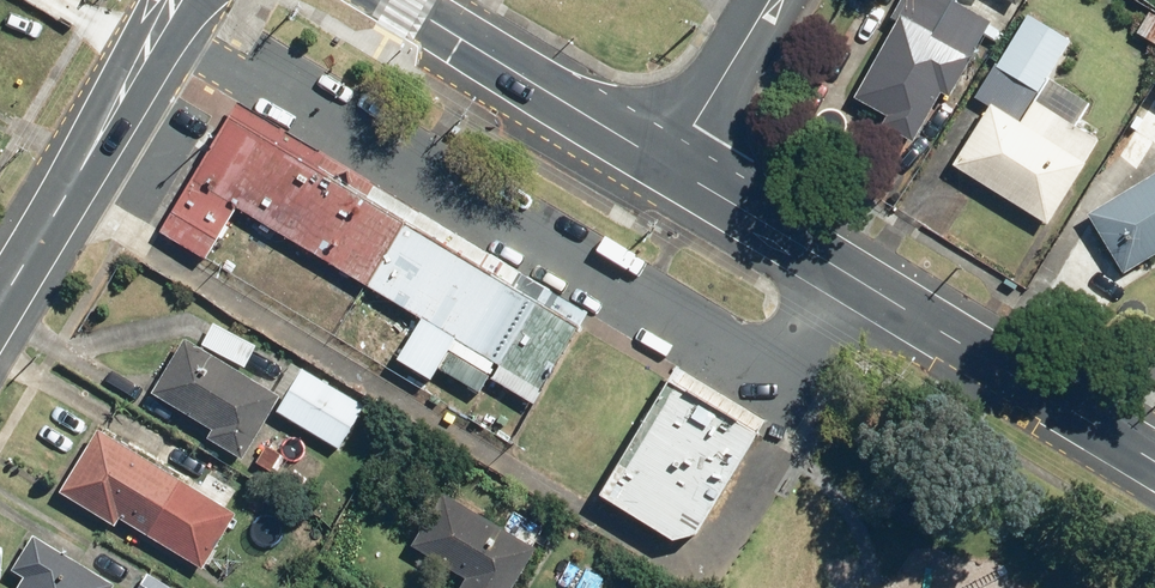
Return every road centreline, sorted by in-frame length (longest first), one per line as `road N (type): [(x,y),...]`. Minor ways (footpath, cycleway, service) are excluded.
road 1 (tertiary): [(672,166),(1154,455)]
road 2 (tertiary): [(400,0),(672,166)]
road 3 (tertiary): [(0,314),(157,57)]
road 4 (residential): [(772,0),(672,166)]

